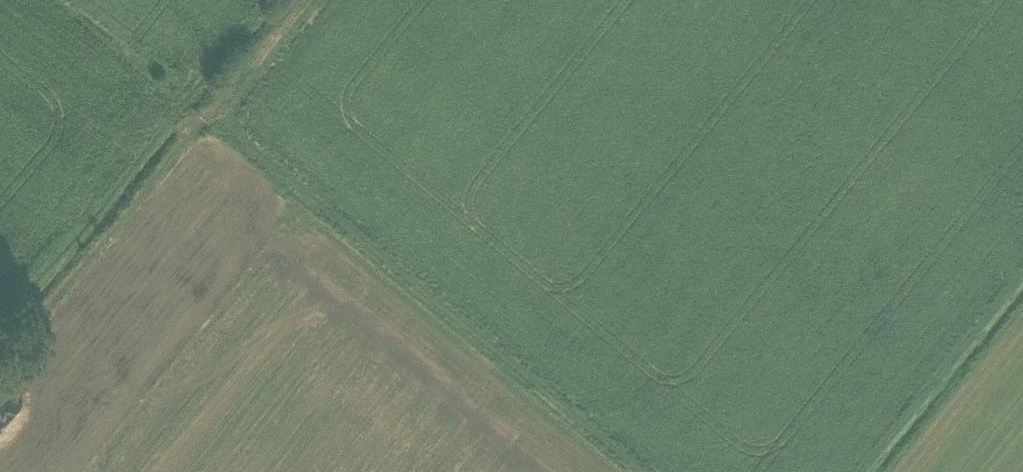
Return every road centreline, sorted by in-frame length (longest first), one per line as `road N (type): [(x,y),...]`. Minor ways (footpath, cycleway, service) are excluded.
road 1 (track): [(184,134),(0,370)]

